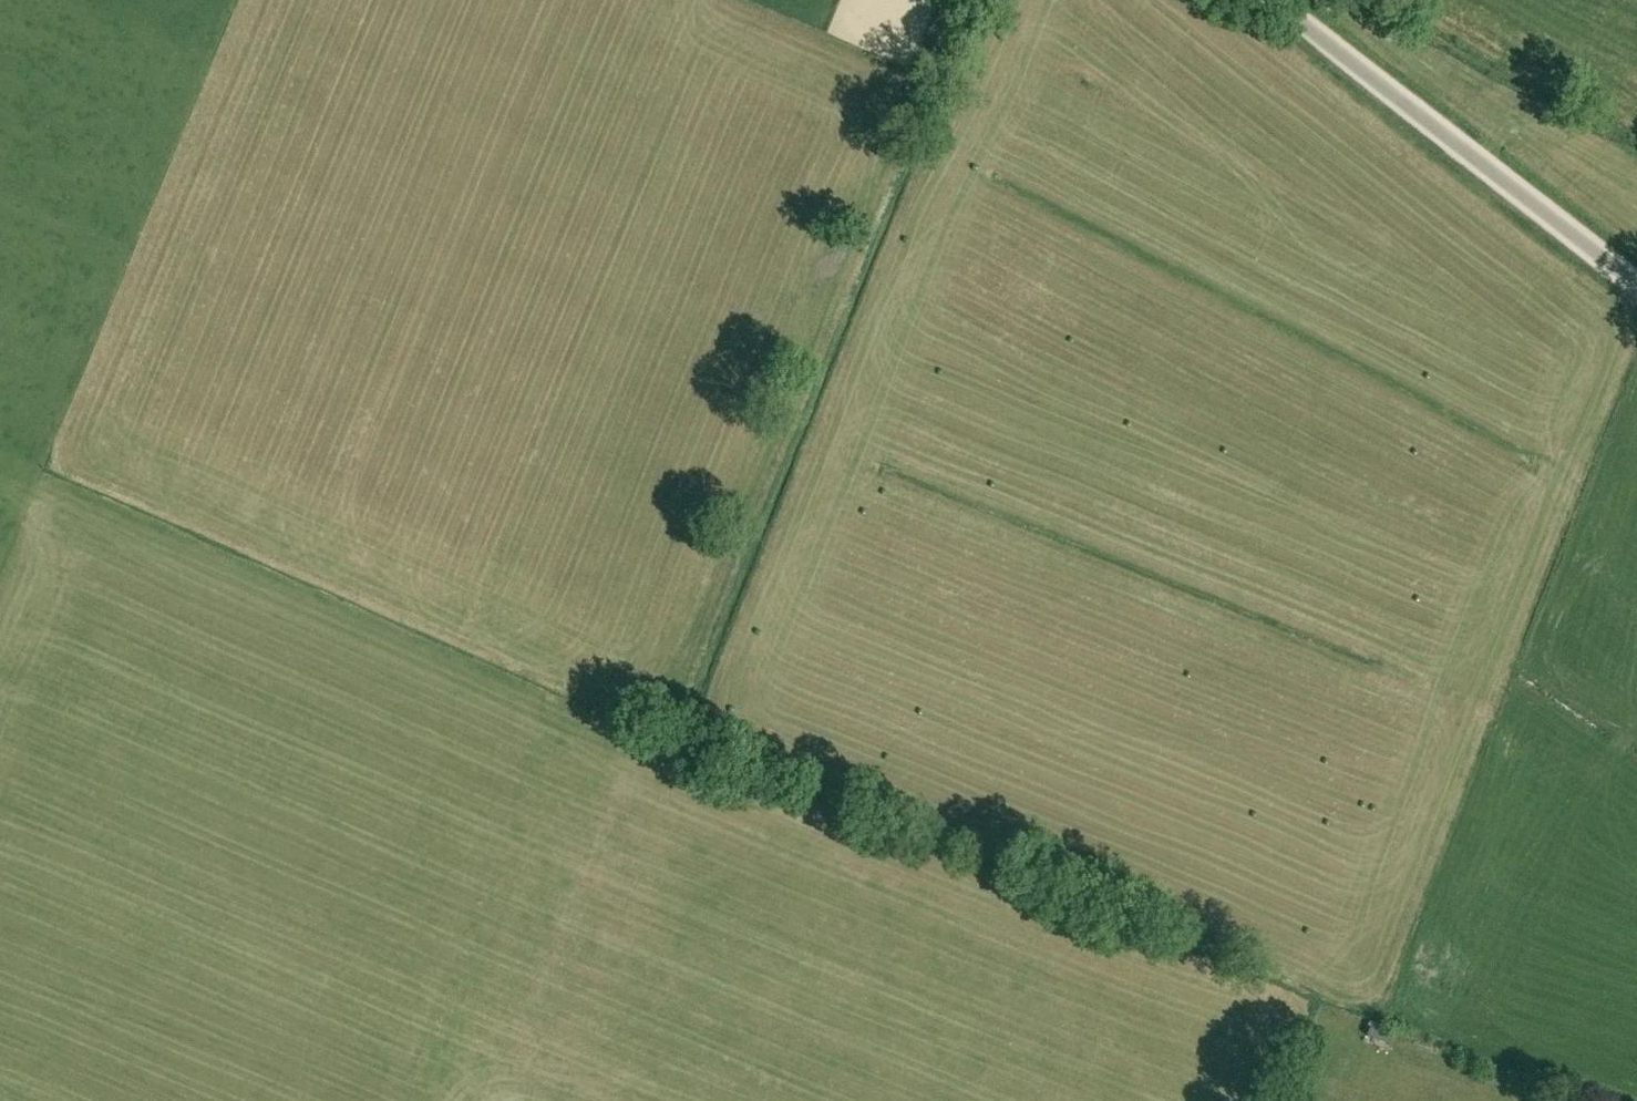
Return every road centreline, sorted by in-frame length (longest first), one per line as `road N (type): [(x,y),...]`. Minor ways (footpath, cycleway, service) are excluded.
road 1 (unclassified): [(1636,287),(1273,0)]

